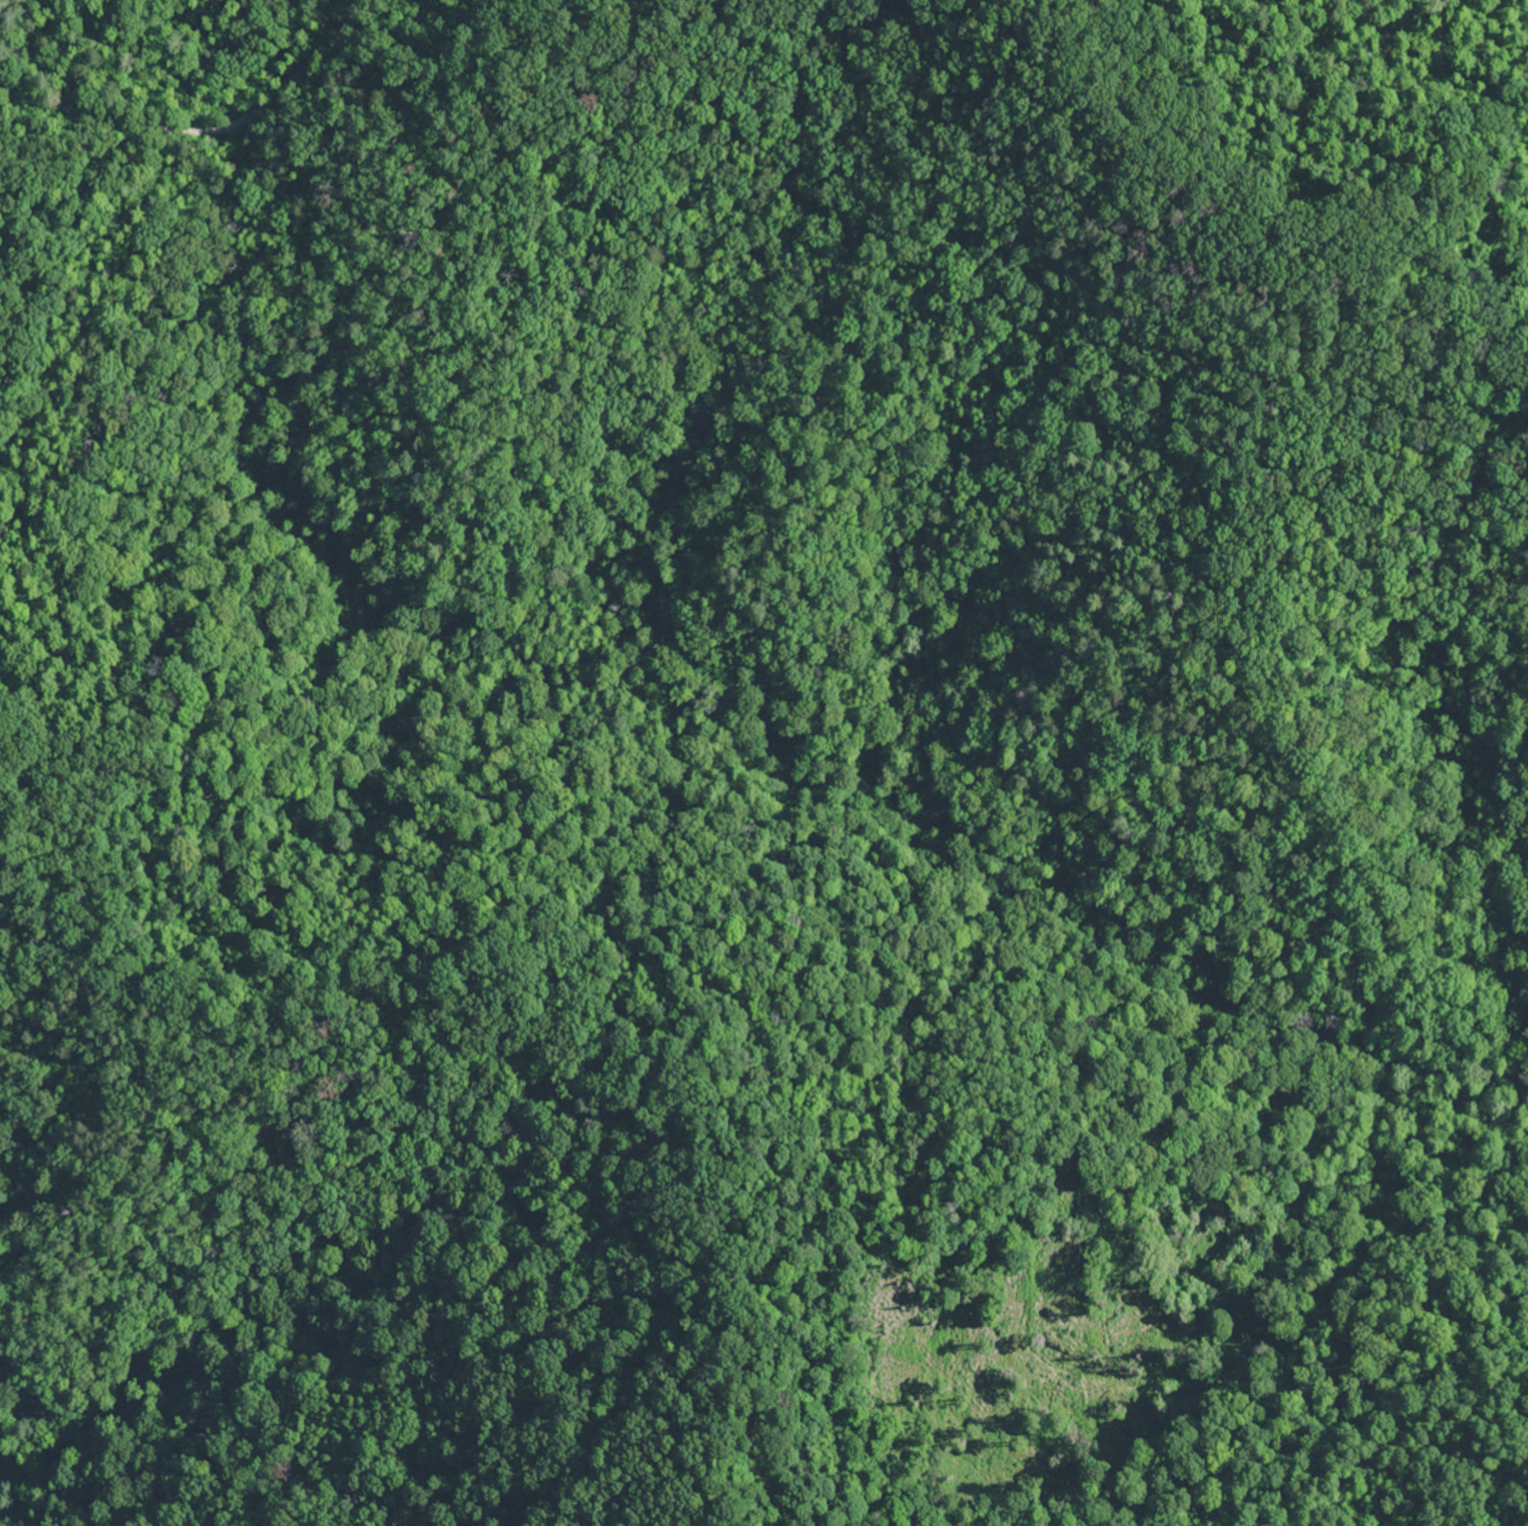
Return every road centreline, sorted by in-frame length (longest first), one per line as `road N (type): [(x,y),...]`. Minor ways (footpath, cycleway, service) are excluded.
road 1 (residential): [(0,78),(107,123),(223,129),(277,92),(345,0)]
road 2 (residential): [(1370,0),(1385,37),(1501,86),(1527,116)]

